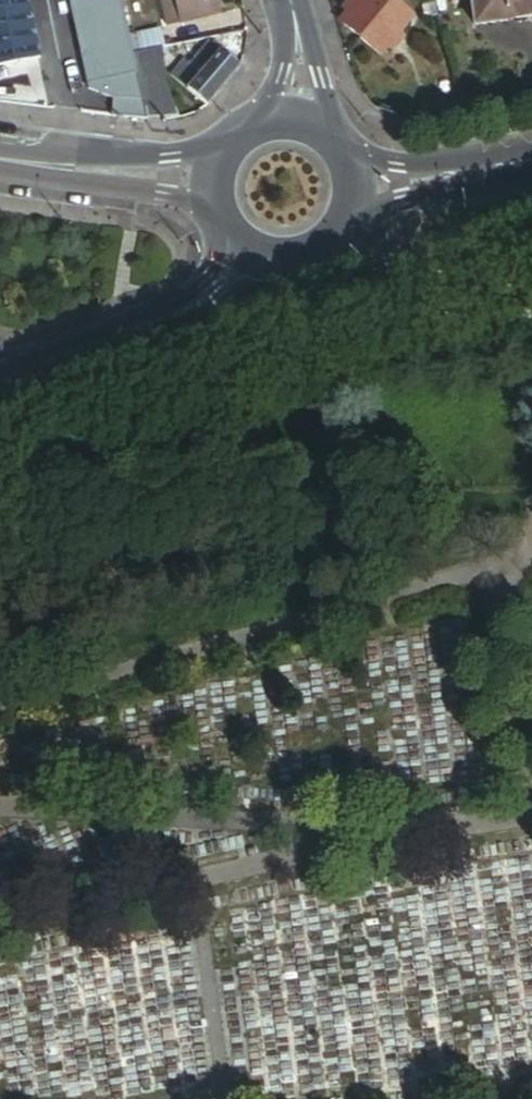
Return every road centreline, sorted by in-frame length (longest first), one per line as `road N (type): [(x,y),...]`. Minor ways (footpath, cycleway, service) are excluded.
road 1 (residential): [(0,369),(211,284),(248,254)]
road 2 (tertiary): [(205,173),(0,157)]
road 3 (tertiary): [(531,157),(356,186)]
road 4 (tertiary): [(248,254),(310,254),(342,227),(356,186)]
road 5 (tertiary): [(295,112),(261,113),(230,128),(205,173)]

